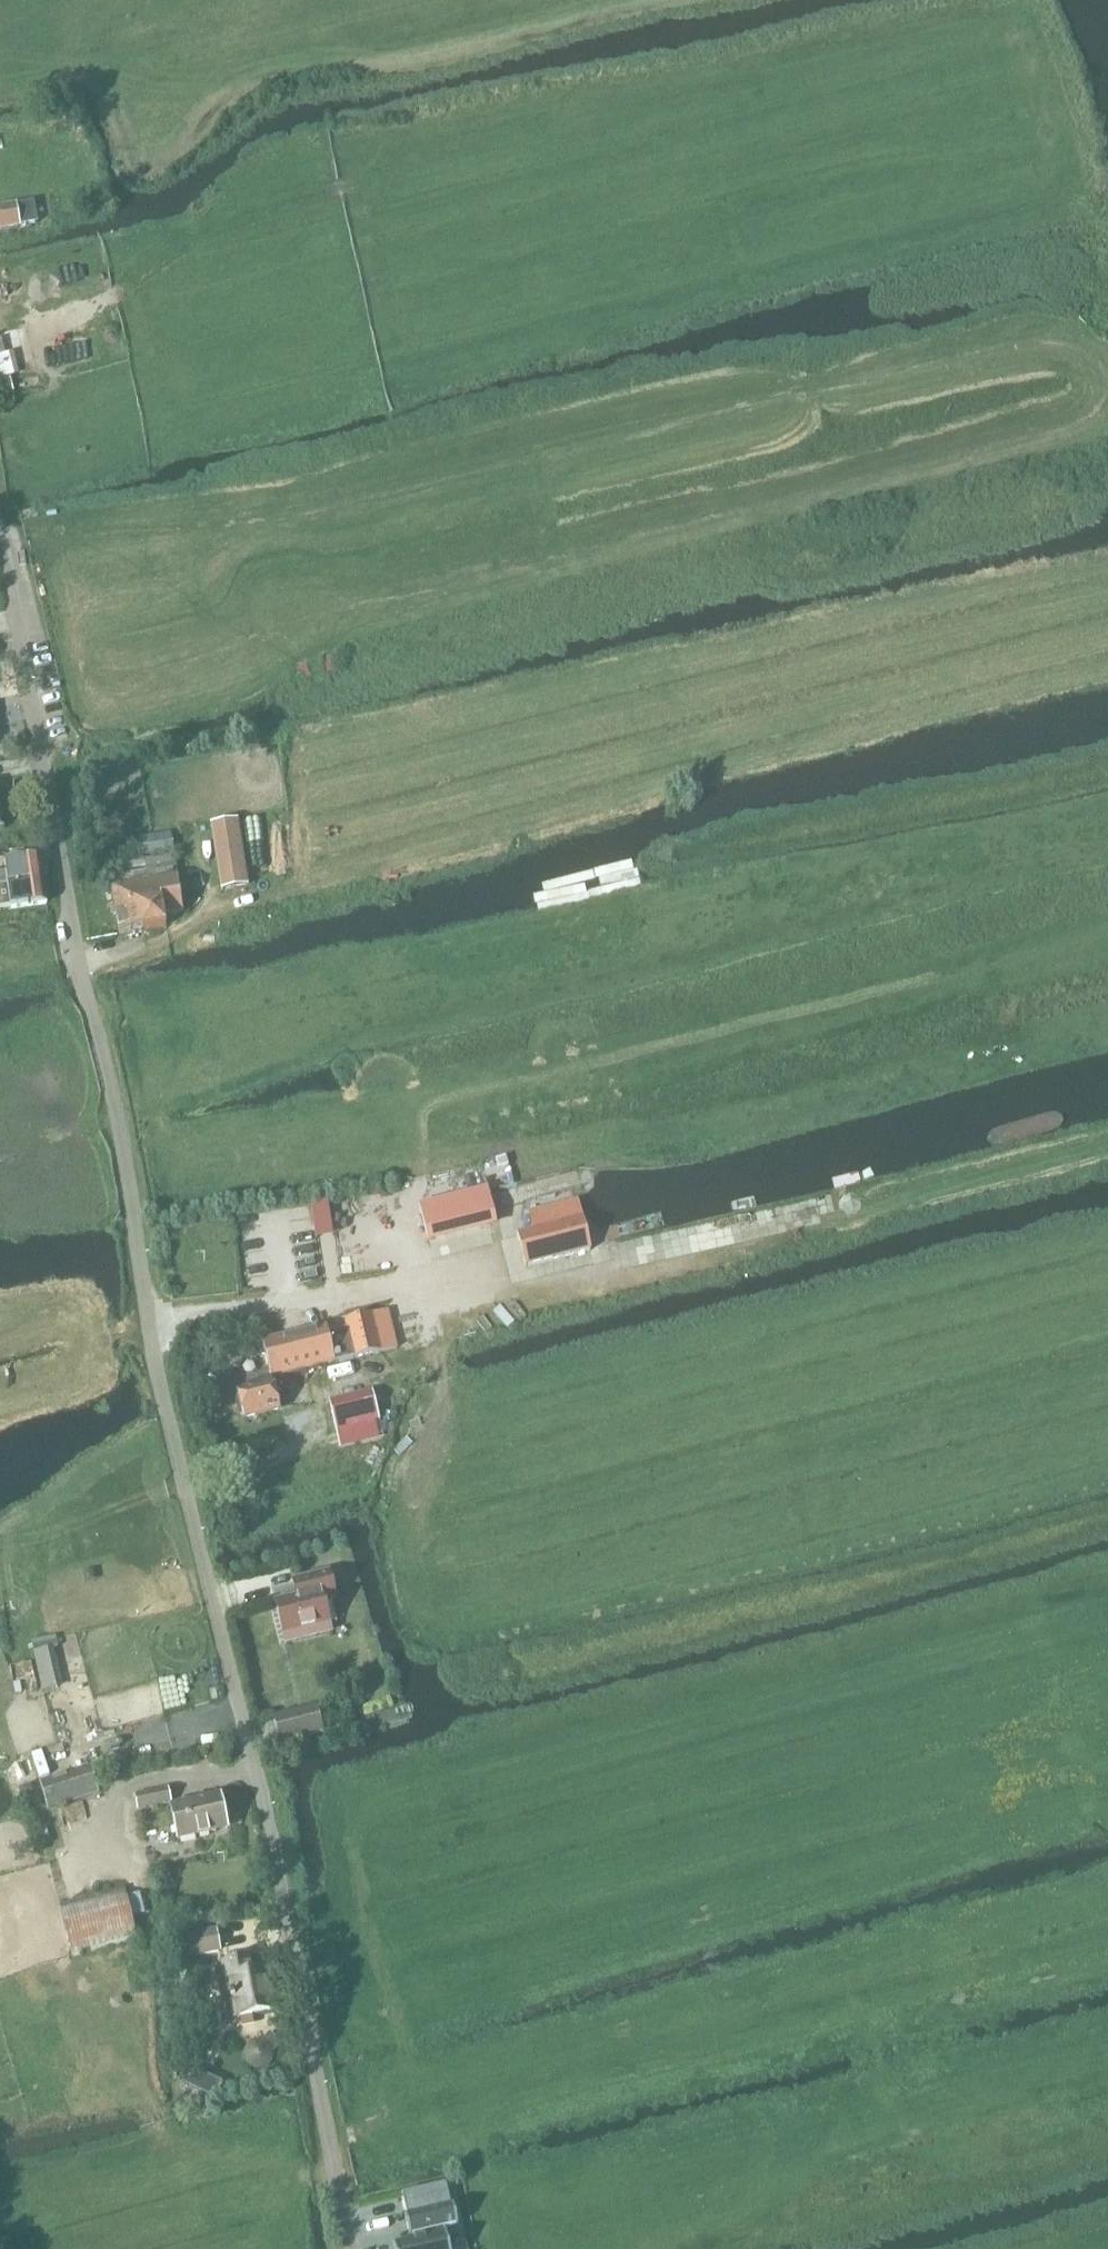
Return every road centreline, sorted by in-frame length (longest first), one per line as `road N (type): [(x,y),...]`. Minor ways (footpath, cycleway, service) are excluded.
road 1 (unclassified): [(354,2248),(156,1335),(0,514)]
road 2 (track): [(481,1265),(523,1189),(618,1156),(854,1103),(1107,1033)]

